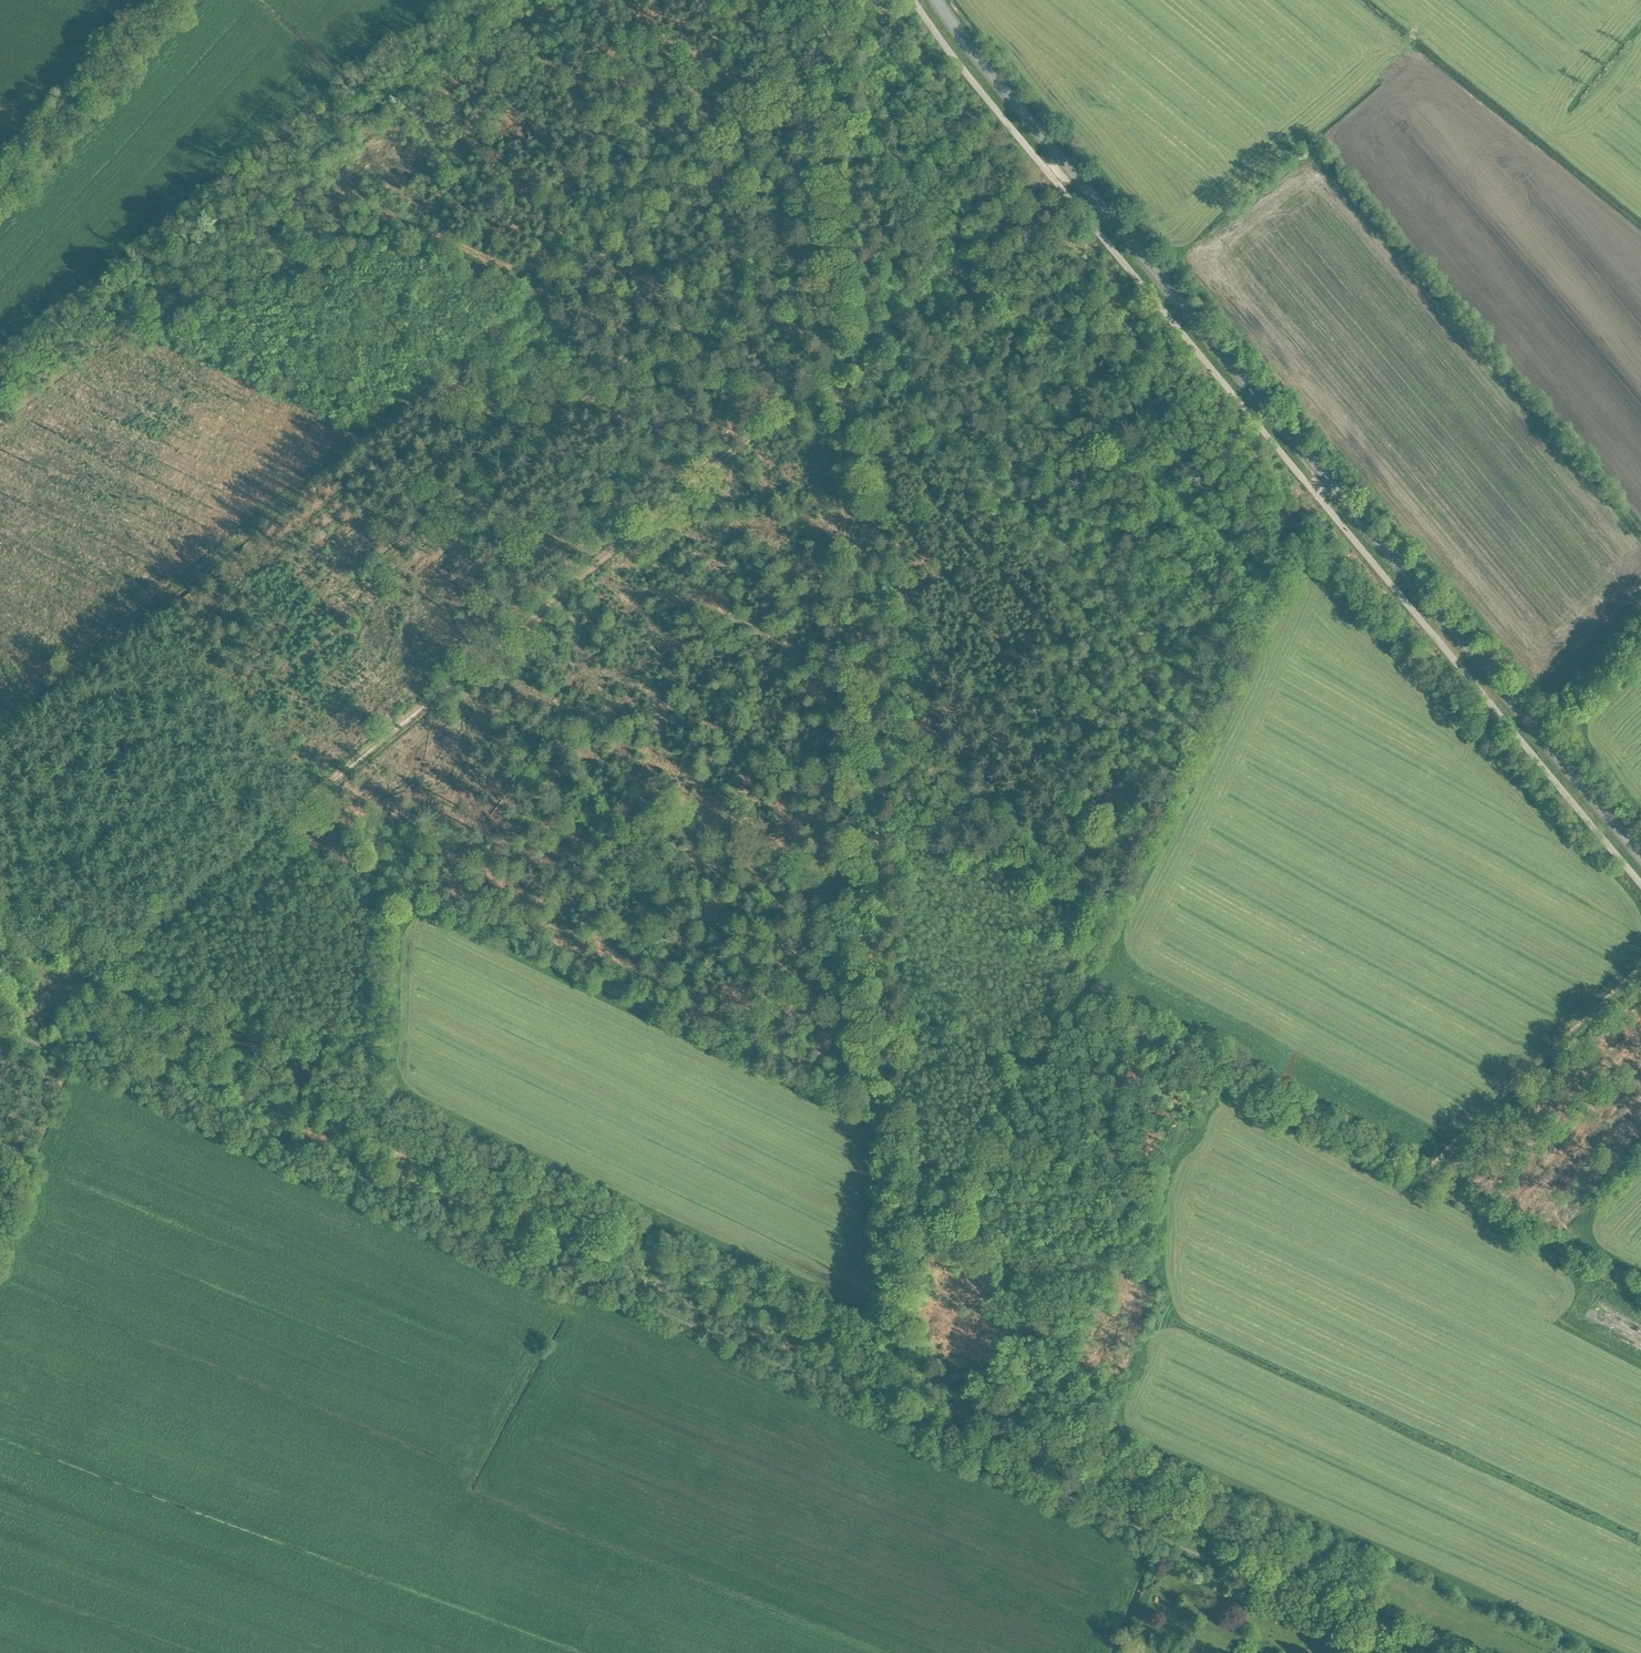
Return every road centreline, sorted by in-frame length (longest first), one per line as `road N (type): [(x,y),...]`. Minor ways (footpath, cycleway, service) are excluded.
road 1 (track): [(16,1034),(871,334)]
road 2 (tertiary): [(1640,850),(1010,98),(939,0)]
road 3 (track): [(871,334),(1019,214),(1041,163)]

